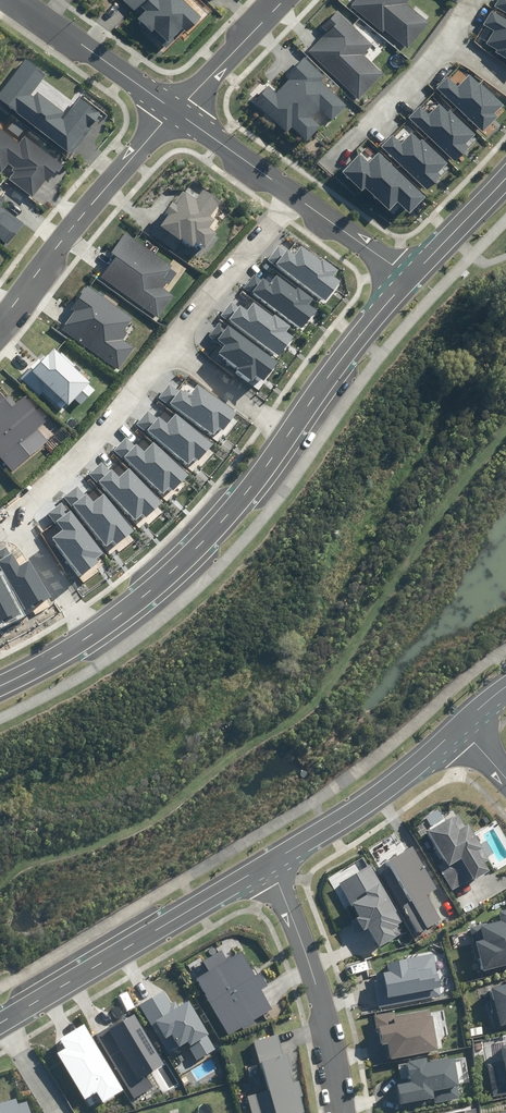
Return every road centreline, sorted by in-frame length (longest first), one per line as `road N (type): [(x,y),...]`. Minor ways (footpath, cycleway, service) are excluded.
road 1 (tertiary): [(262,864),(0,1018)]
road 2 (tertiary): [(94,637),(207,540),(290,434)]
road 3 (residential): [(168,107),(0,314)]
road 4 (residential): [(339,1112),(316,990),(262,864)]
road 5 (tertiary): [(464,716),(361,801),(262,864)]
road 6 (residential): [(8,520),(172,345)]
road 7 (residential): [(172,345),(294,201)]
road 8 (tertiary): [(290,434),(403,284)]
road 9 (residential): [(22,0),(168,107)]
road 10 (residential): [(168,107),(294,201)]
road 11 (residential): [(278,0),(168,107)]
road 12 (tertiary): [(403,284),(505,171)]
road 13 (residential): [(172,345),(290,434)]
road 14 (residential): [(94,637),(8,520)]
road 15 (residential): [(294,201),(403,284)]
road 16 (residential): [(362,138),(447,44)]

